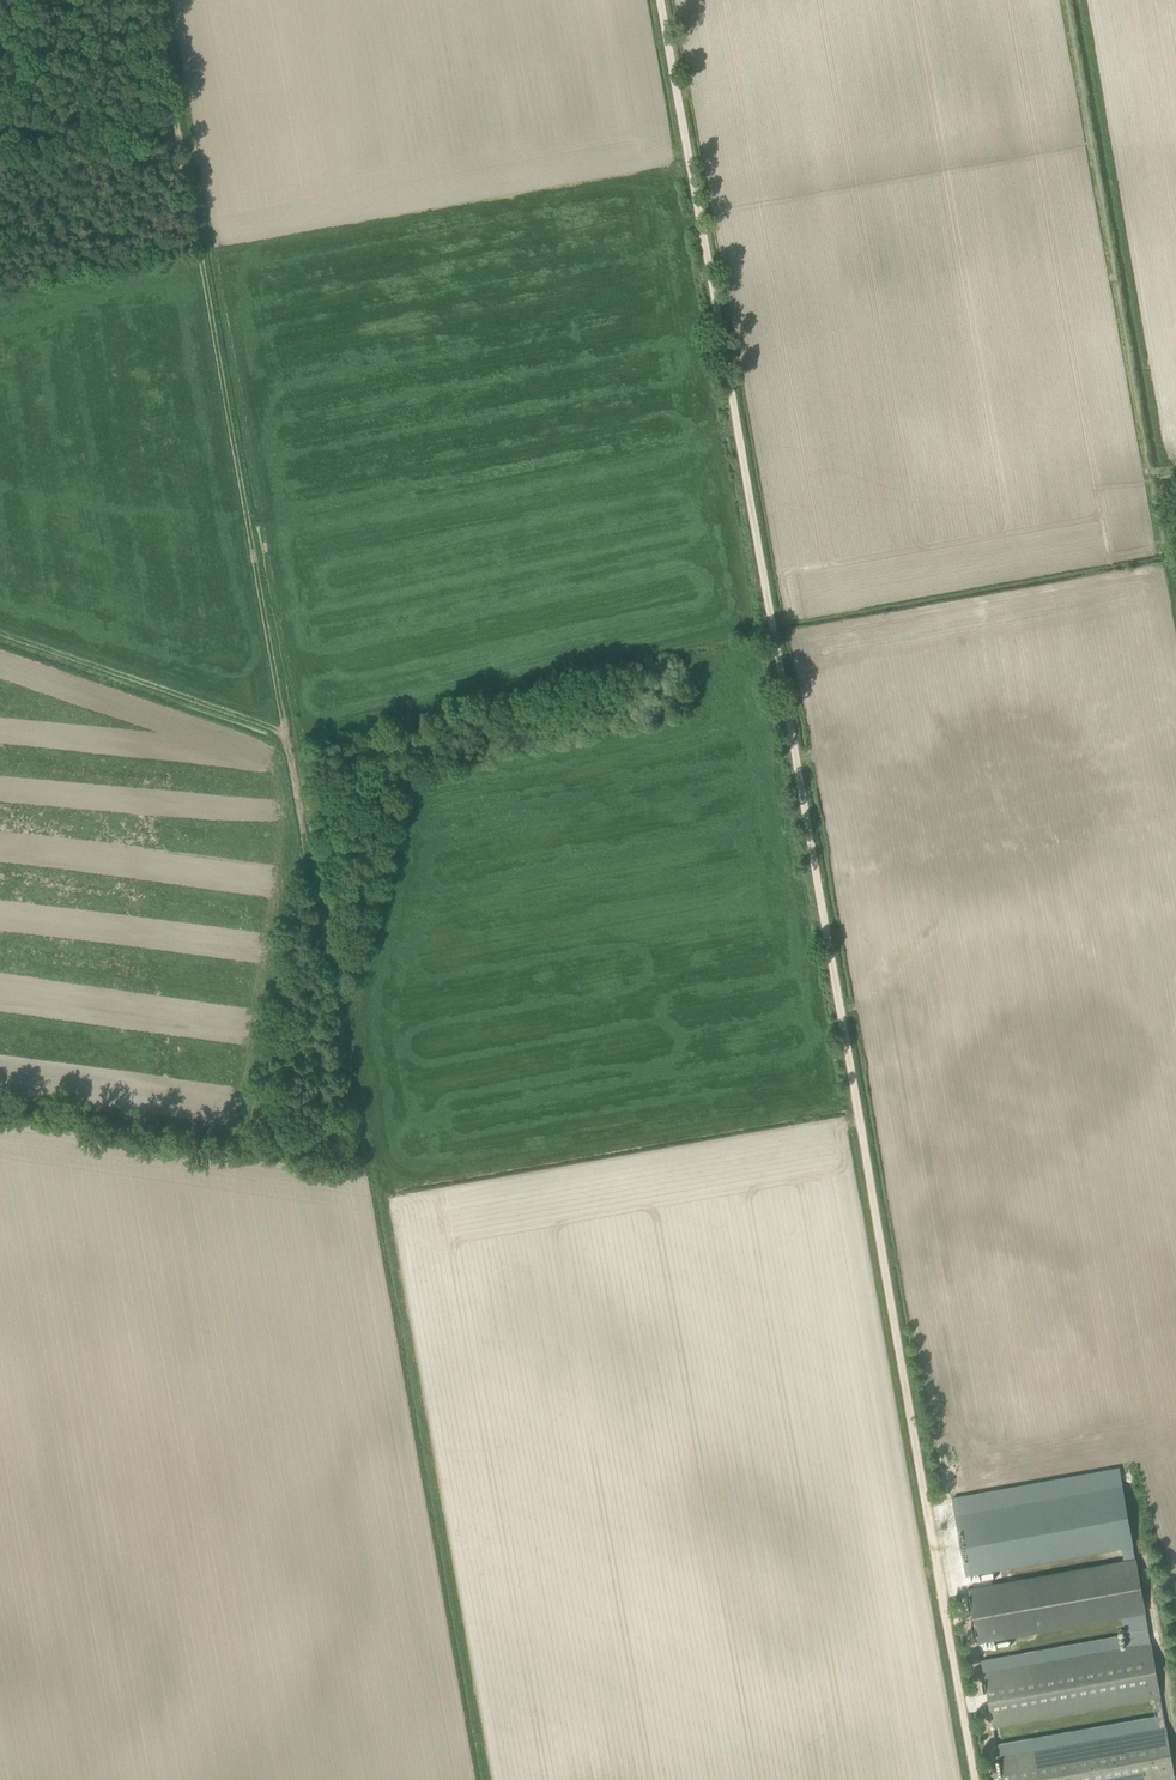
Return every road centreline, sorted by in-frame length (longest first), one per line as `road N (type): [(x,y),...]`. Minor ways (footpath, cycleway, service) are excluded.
road 1 (track): [(973,1779),(660,0)]
road 2 (track): [(0,1109),(362,1163)]

